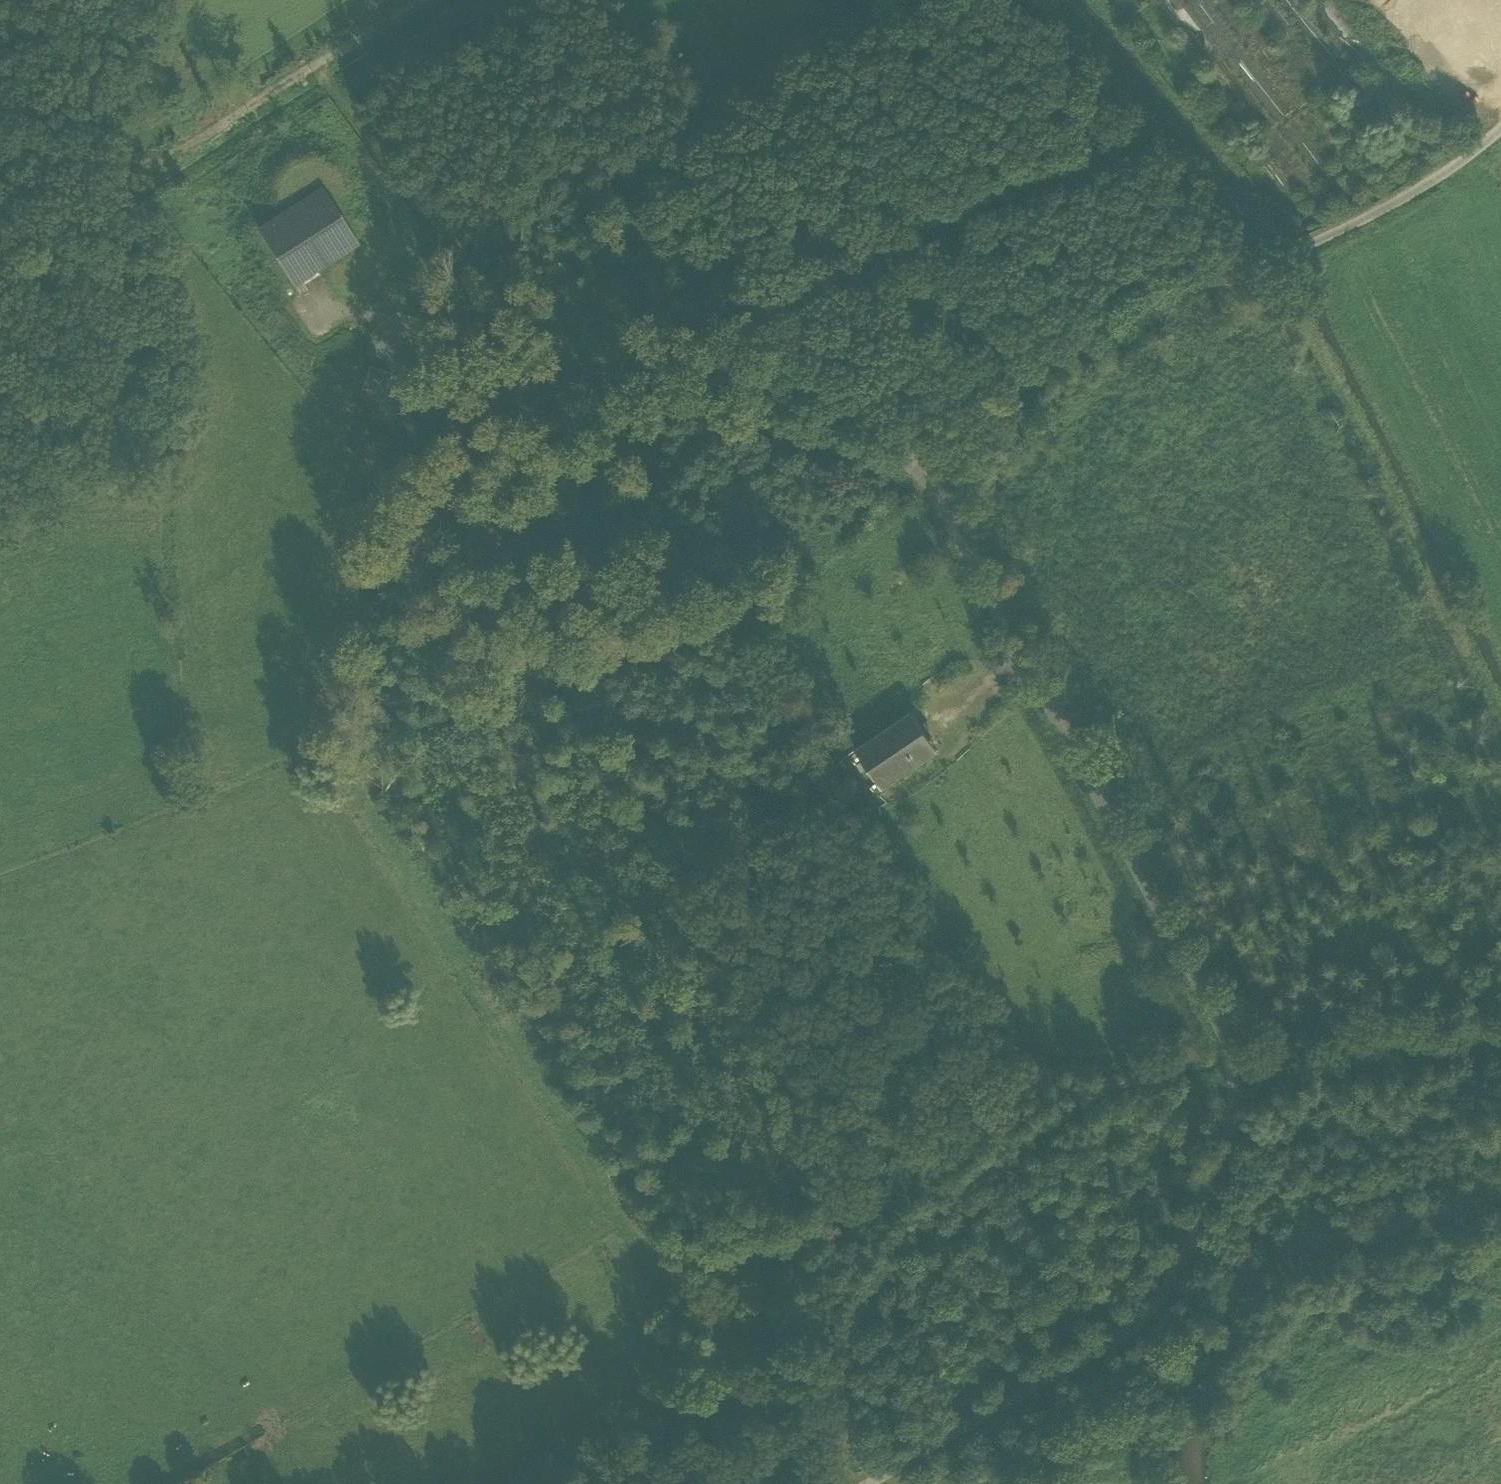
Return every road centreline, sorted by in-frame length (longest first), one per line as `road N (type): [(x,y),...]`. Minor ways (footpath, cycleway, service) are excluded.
road 1 (unclassified): [(1500,127),(1389,207),(1040,374),(966,431),(932,474),(948,526),(1232,1051),(1249,1102),(1161,1302),(1133,1331),(882,1483)]
road 2 (track): [(315,747),(662,1287),(847,1483)]
road 3 (track): [(428,335),(932,474)]
road 4 (track): [(181,146),(413,0)]

